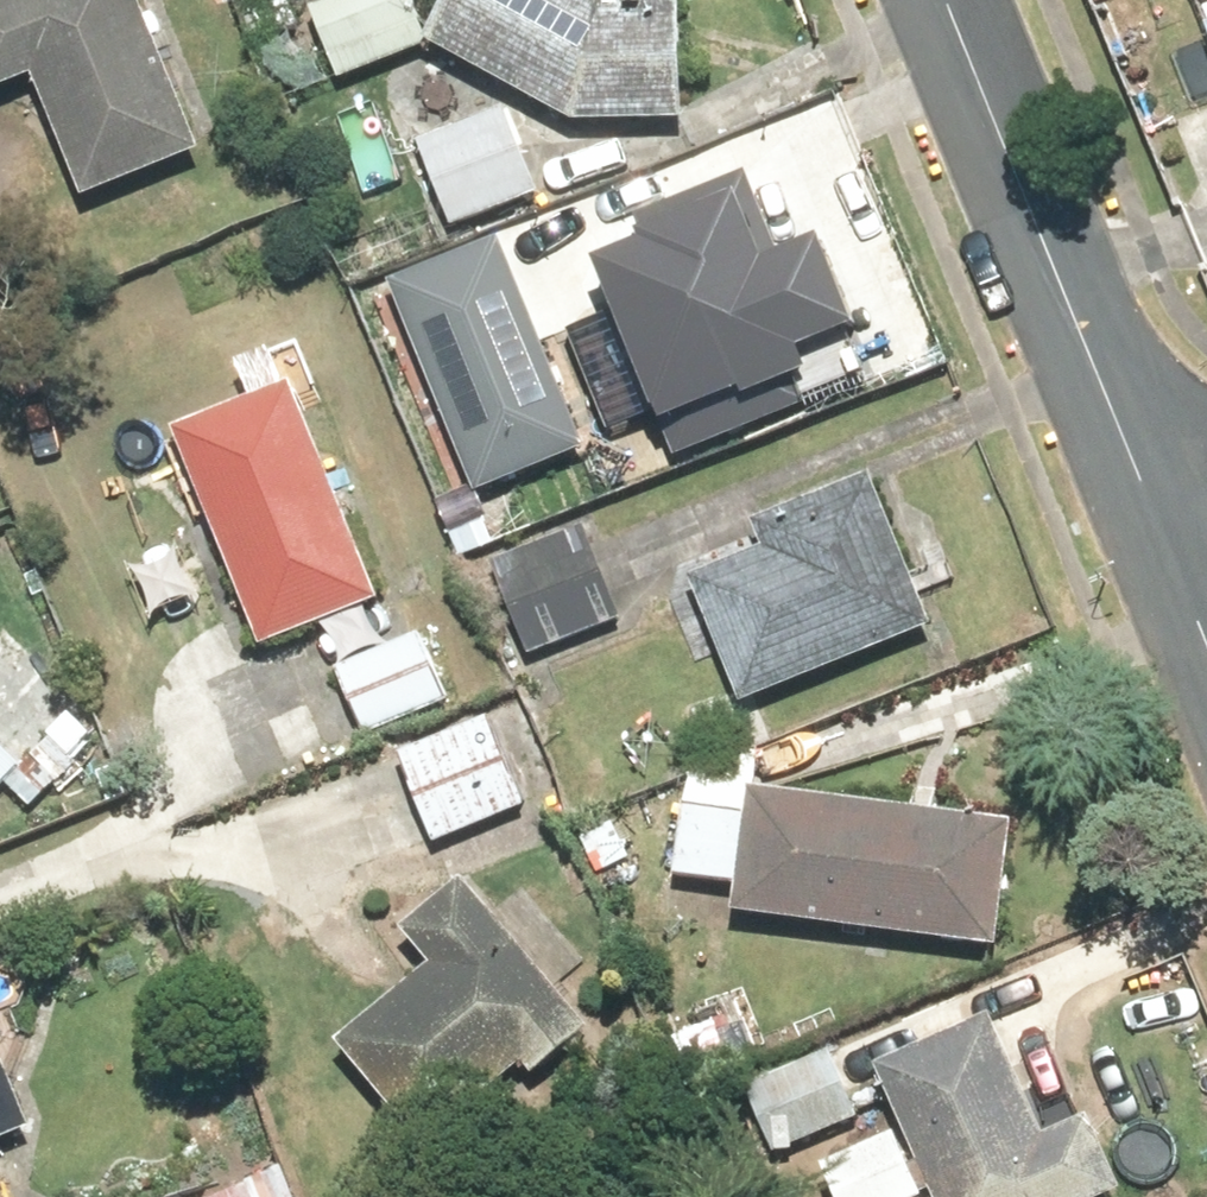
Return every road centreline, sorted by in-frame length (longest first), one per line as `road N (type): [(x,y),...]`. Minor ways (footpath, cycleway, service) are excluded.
road 1 (residential): [(953,0),(1182,555)]

